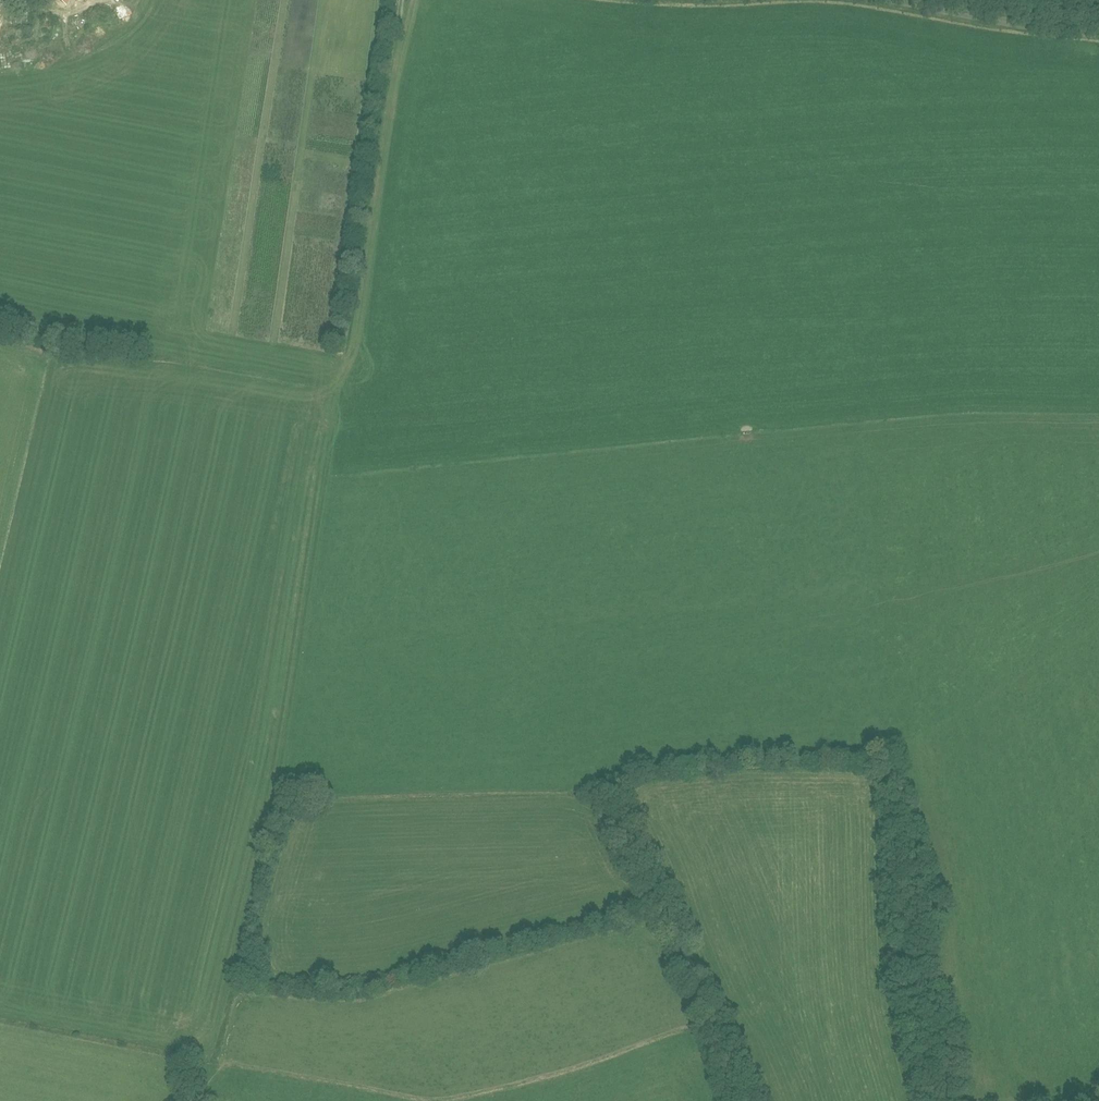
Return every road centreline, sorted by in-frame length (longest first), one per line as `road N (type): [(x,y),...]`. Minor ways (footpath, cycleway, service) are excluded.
road 1 (unclassified): [(1098,33),(893,0)]

